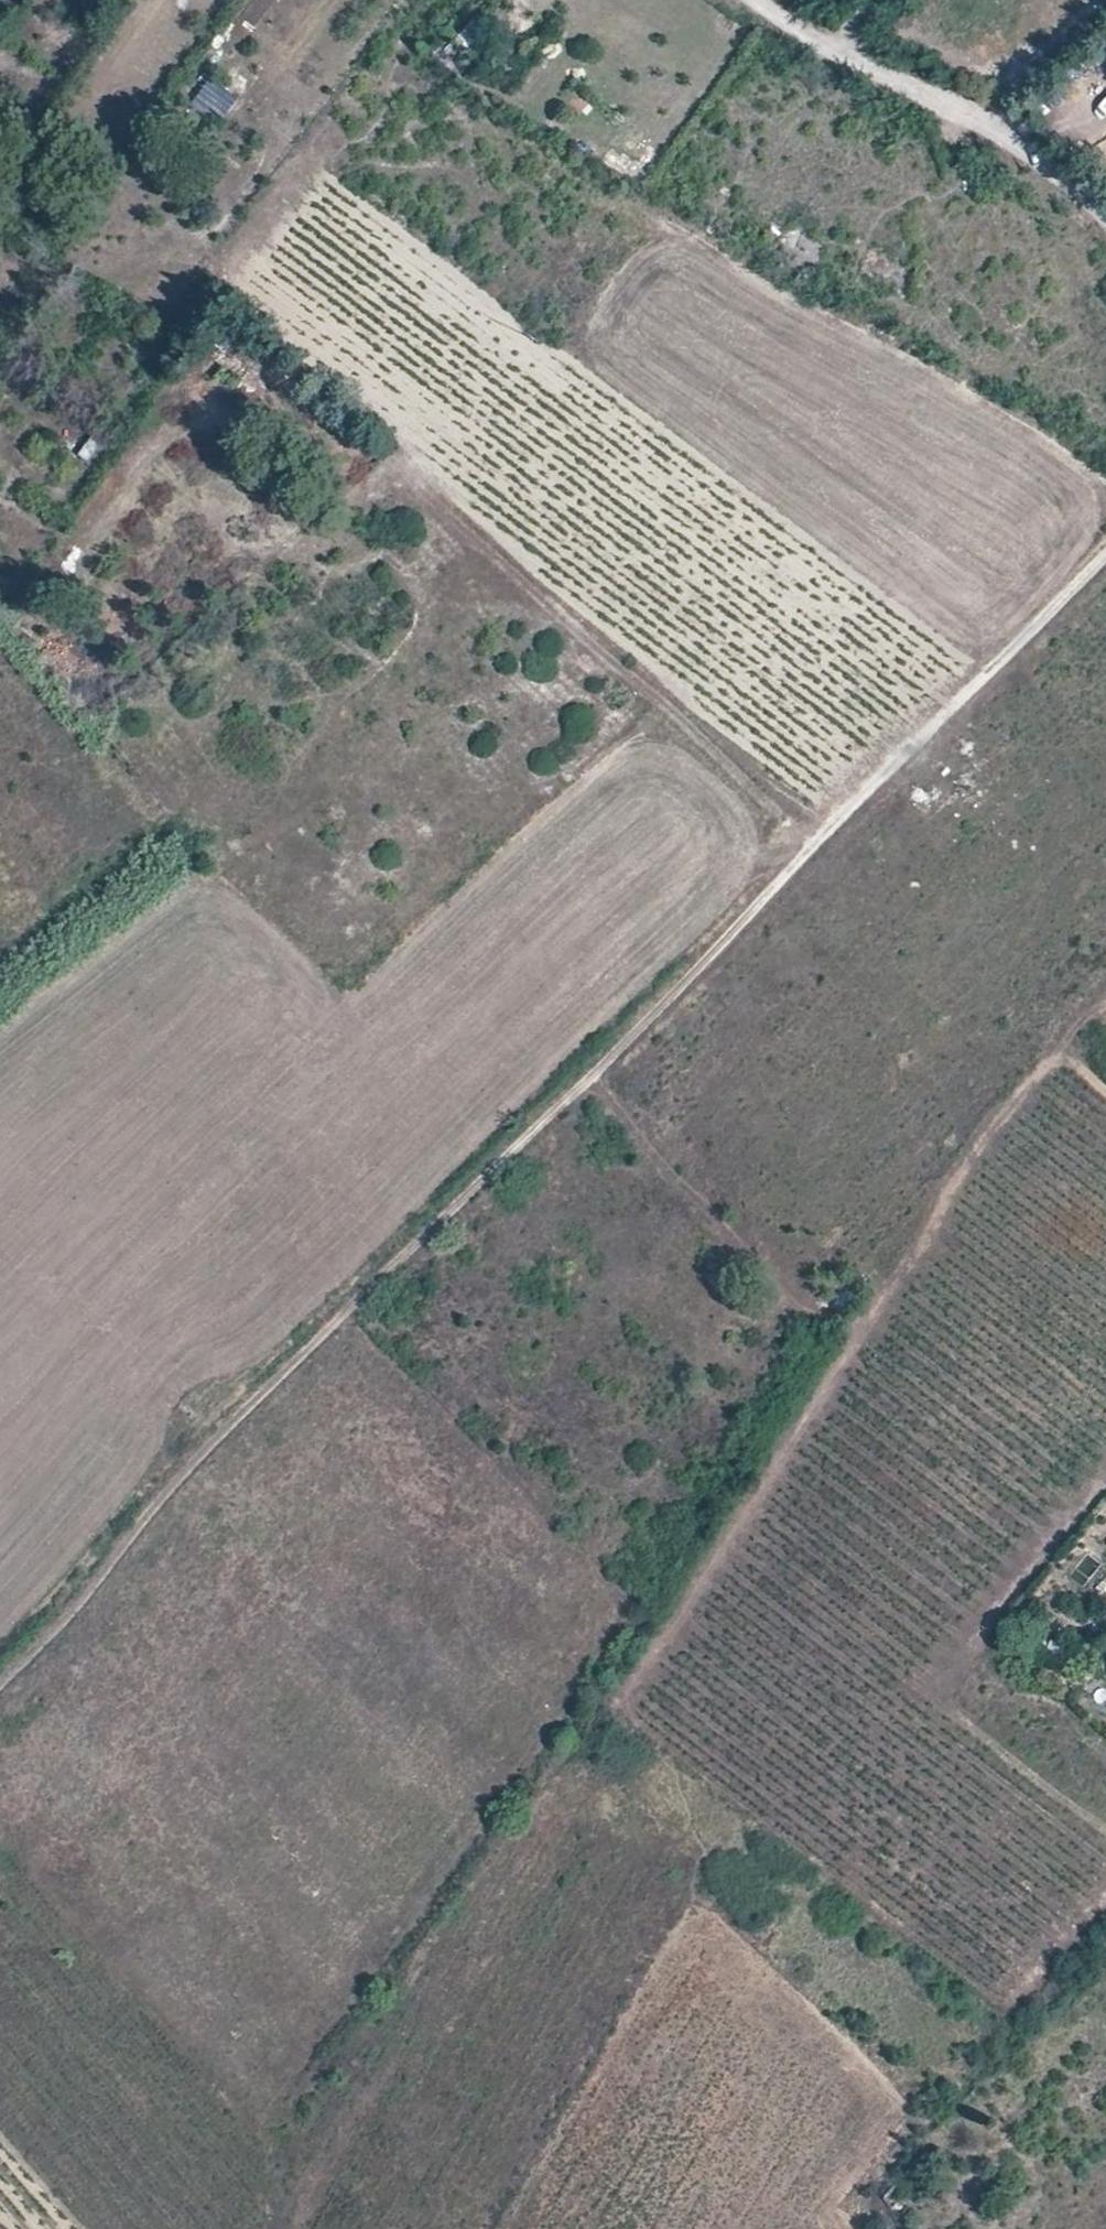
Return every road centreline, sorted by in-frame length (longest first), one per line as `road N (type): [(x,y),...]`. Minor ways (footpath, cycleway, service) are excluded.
road 1 (unclassified): [(1105,214),(962,111),(759,0)]

